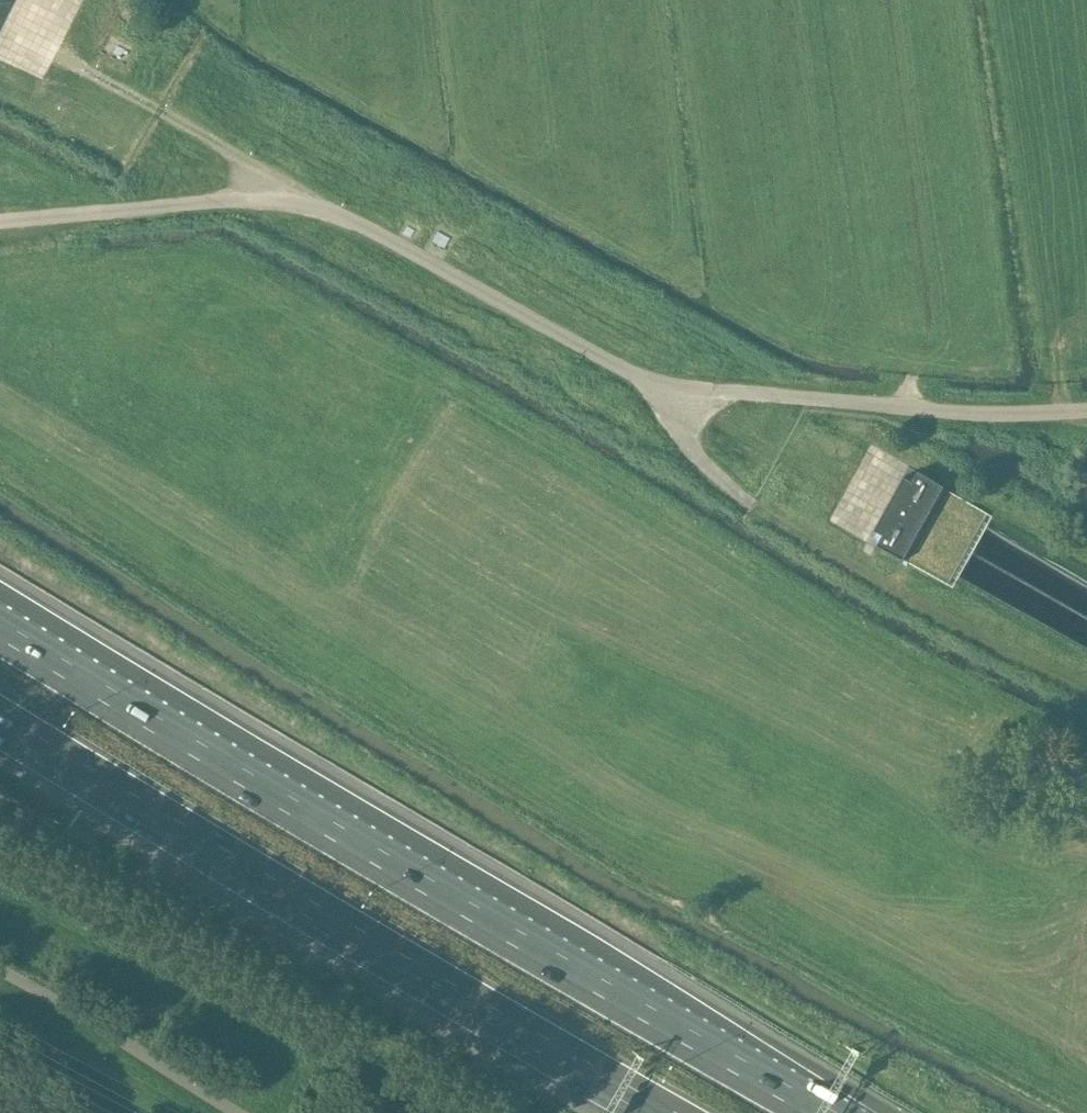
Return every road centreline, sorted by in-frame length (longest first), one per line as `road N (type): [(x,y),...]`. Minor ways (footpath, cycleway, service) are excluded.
road 1 (unclassified): [(1086,410),(908,408),(672,384),(607,359),(309,197),(0,223)]
road 2 (motorway): [(821,1112),(0,626)]
road 3 (motorway): [(0,720),(664,1112)]

